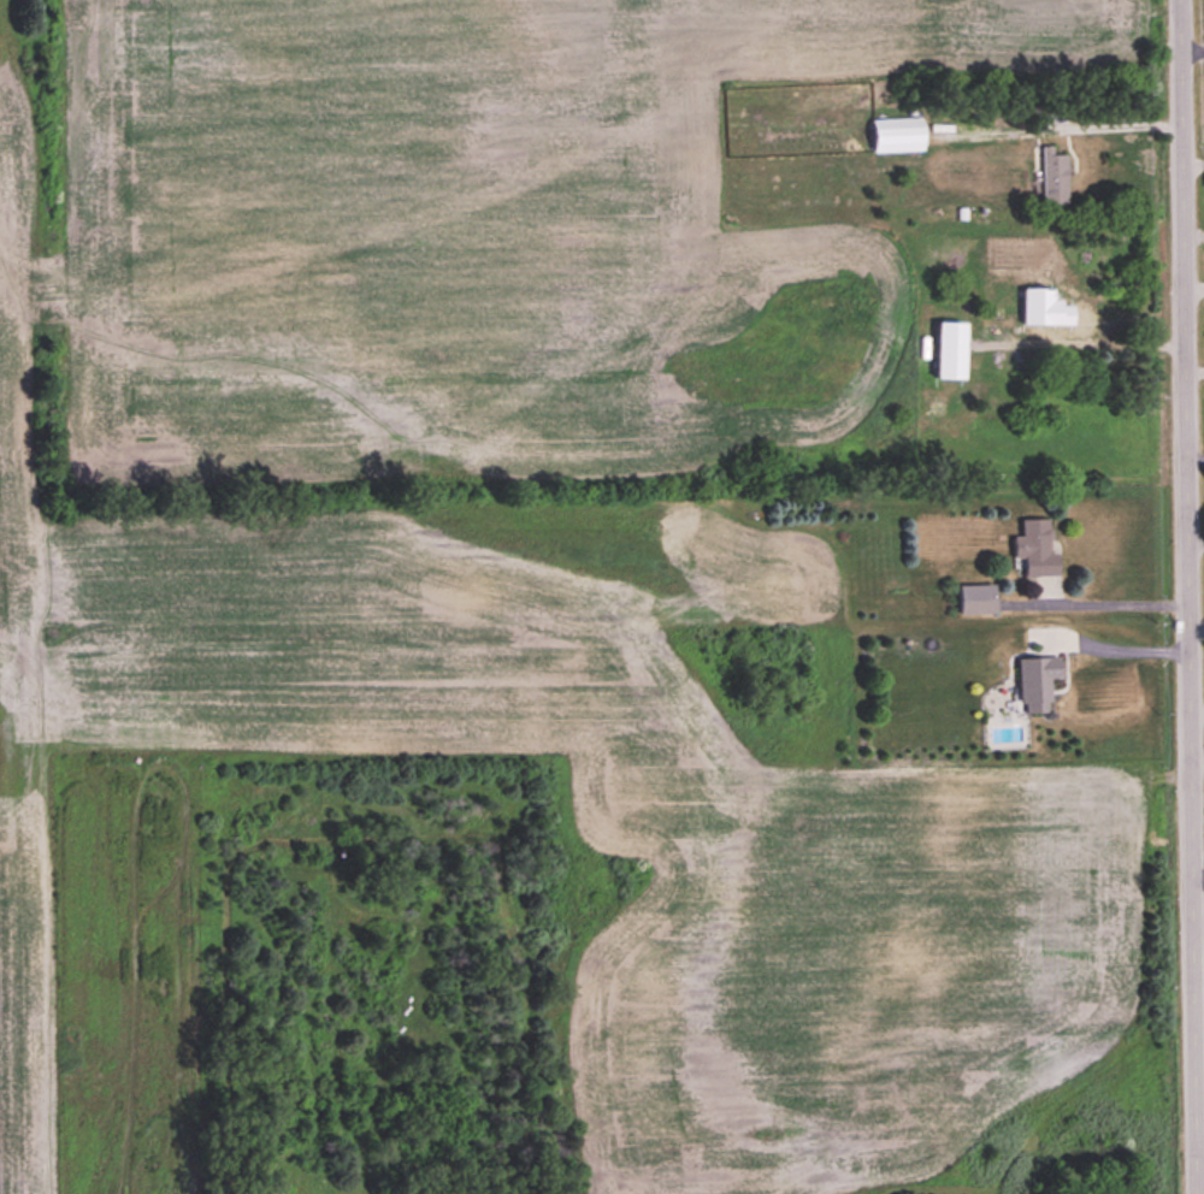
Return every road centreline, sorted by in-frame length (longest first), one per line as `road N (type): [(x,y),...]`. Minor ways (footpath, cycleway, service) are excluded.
road 1 (residential): [(1197,1193),(1183,0)]

